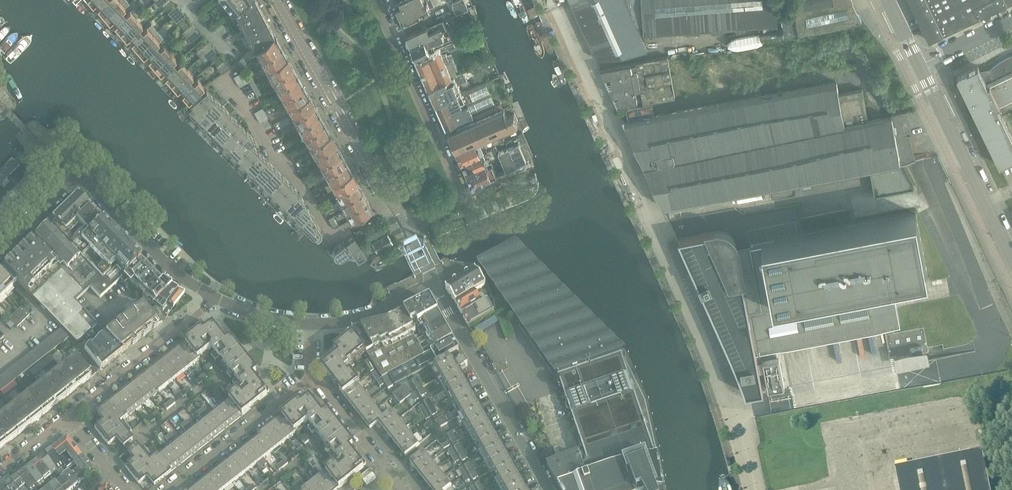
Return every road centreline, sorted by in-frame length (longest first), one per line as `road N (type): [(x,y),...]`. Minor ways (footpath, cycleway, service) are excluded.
road 1 (unclassified): [(755,489),(737,413),(548,0)]
road 2 (residential): [(0,255),(79,177),(179,275),(212,296)]
road 3 (residential): [(392,201),(331,236),(289,162),(232,92)]
road 4 (residential): [(551,489),(435,287)]
road 5 (residential): [(392,201),(276,0)]
road 6 (residential): [(464,202),(374,0)]
road 7 (tertiary): [(1011,258),(921,70)]
road 8 (residential): [(68,415),(212,296)]
road 9 (residential): [(171,489),(313,377)]
road 10 (residential): [(311,326),(351,321),(435,287)]
road 11 (residential): [(391,473),(313,377)]

